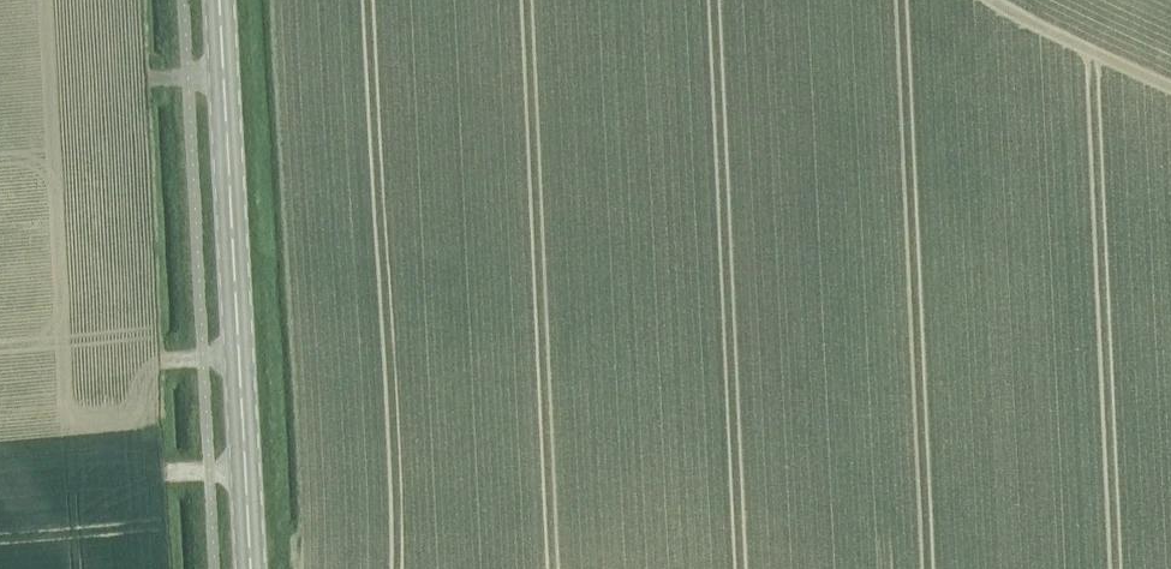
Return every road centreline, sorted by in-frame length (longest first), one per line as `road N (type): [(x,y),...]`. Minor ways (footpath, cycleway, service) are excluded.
road 1 (tertiary): [(250,568),(220,0)]

